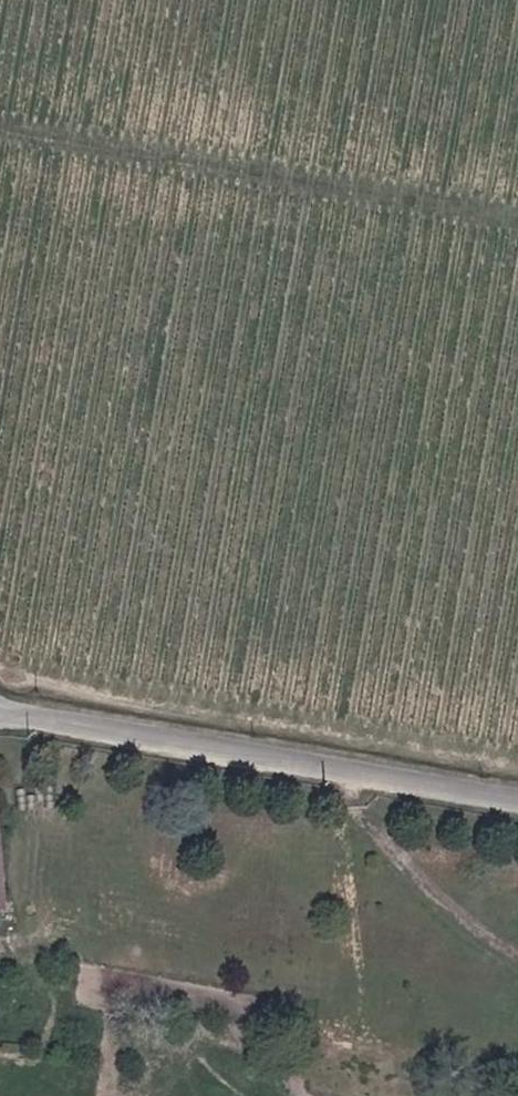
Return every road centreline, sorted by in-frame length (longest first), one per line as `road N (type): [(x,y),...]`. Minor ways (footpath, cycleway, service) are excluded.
road 1 (unclassified): [(0,712),(517,794)]

